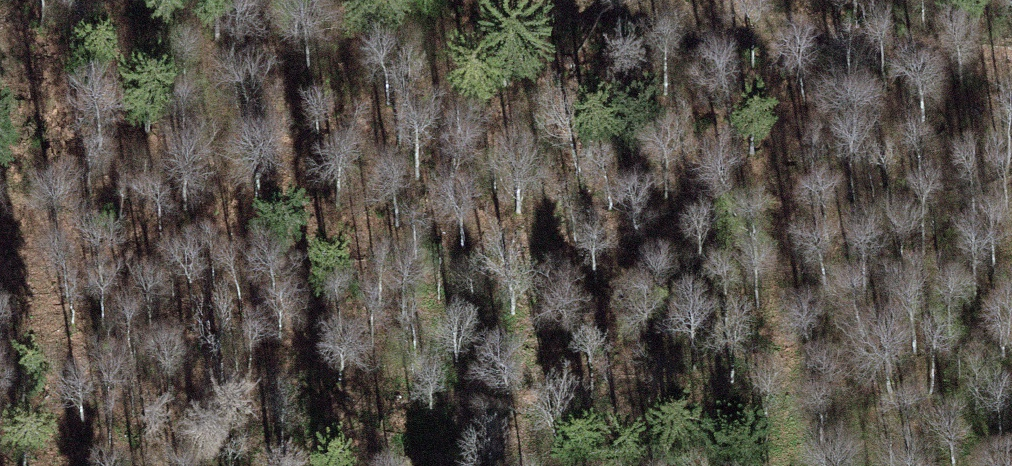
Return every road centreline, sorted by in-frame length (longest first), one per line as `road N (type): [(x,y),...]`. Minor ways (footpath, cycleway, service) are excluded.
road 1 (track): [(578,0),(1011,63)]

